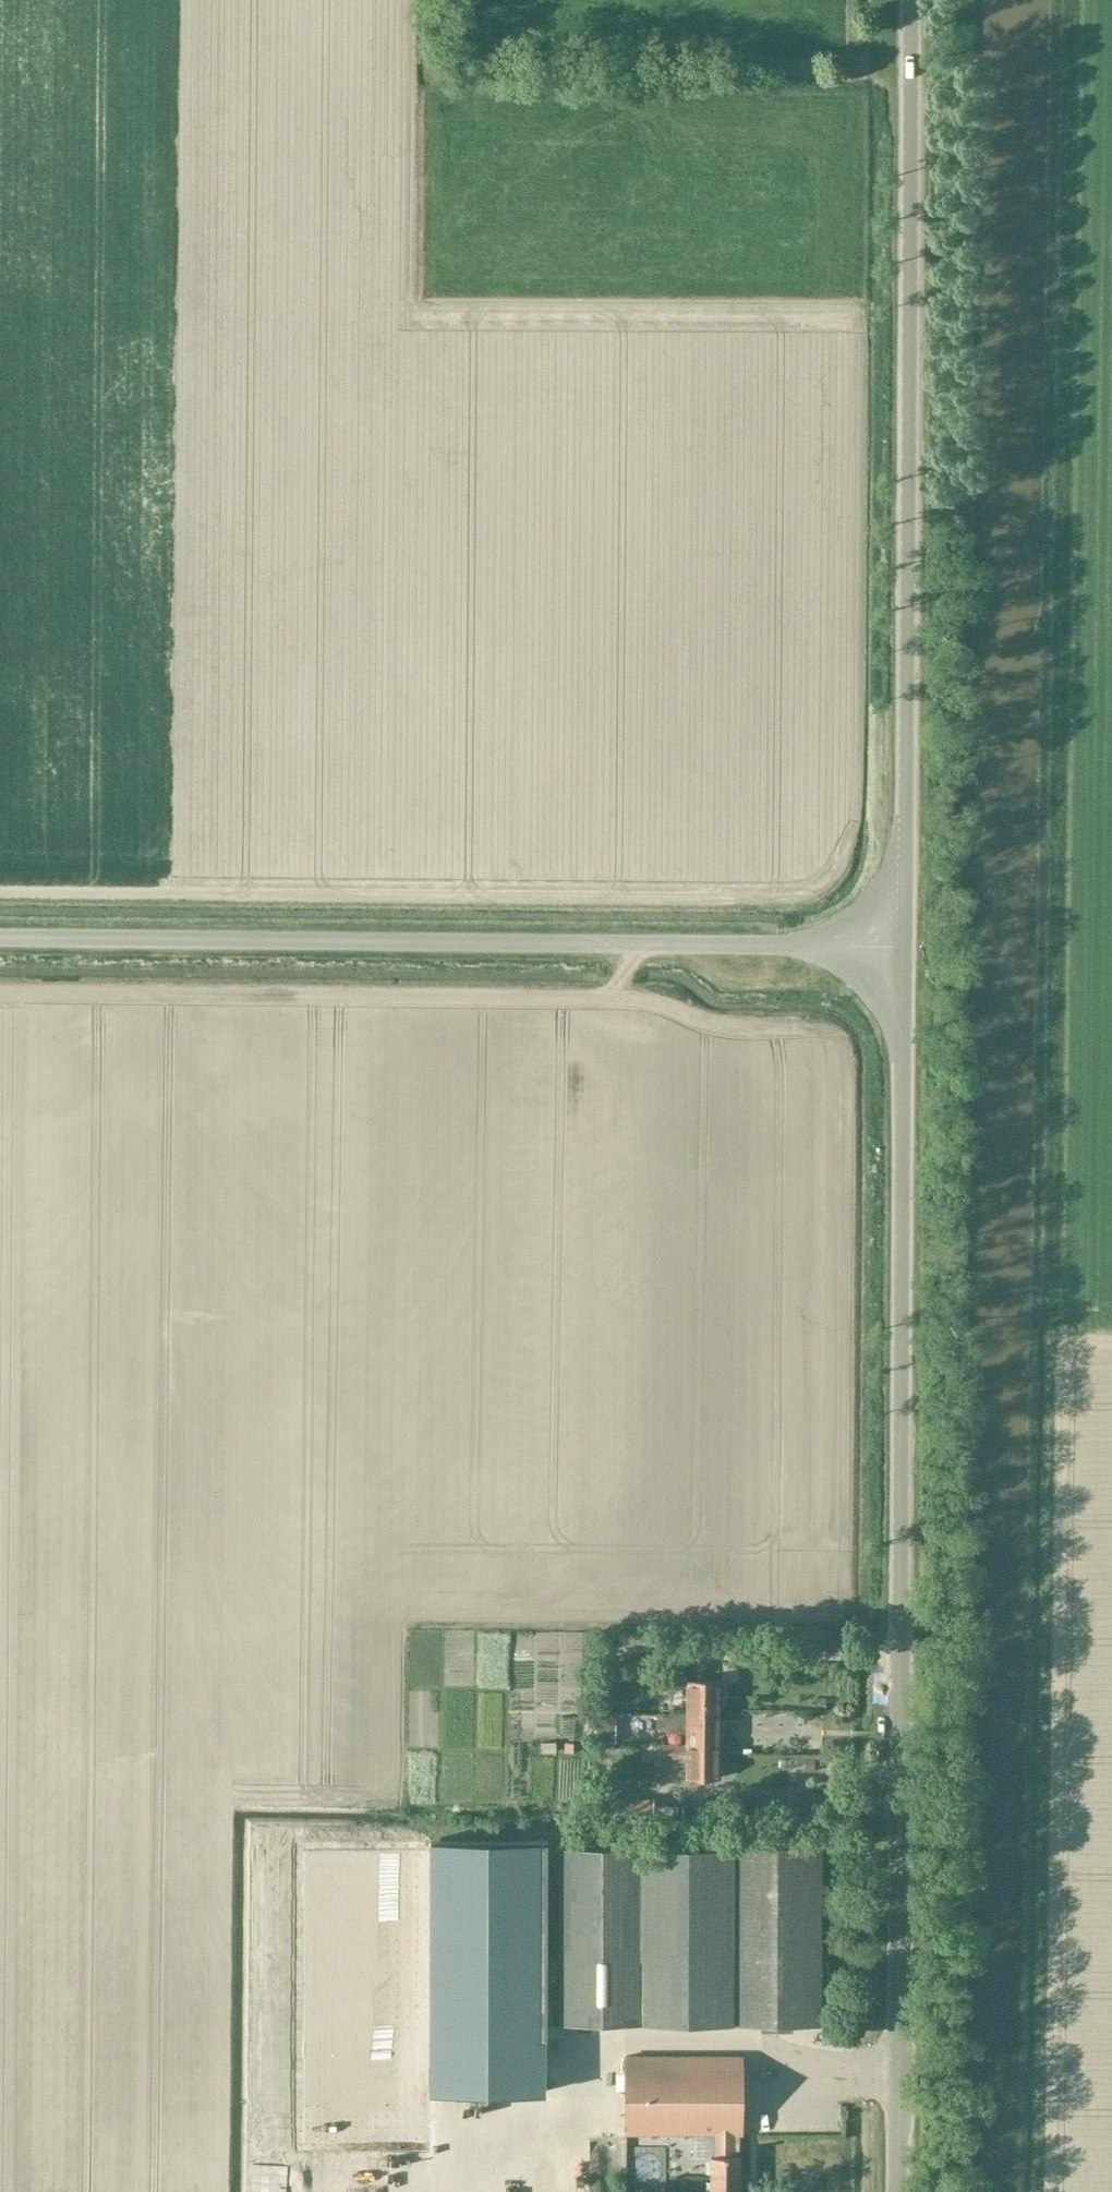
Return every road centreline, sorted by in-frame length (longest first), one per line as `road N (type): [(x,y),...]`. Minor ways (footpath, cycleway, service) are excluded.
road 1 (unclassified): [(897,2191),(903,949)]
road 2 (unclassified): [(903,949),(911,0)]
road 3 (unclassified): [(0,940),(903,949)]

